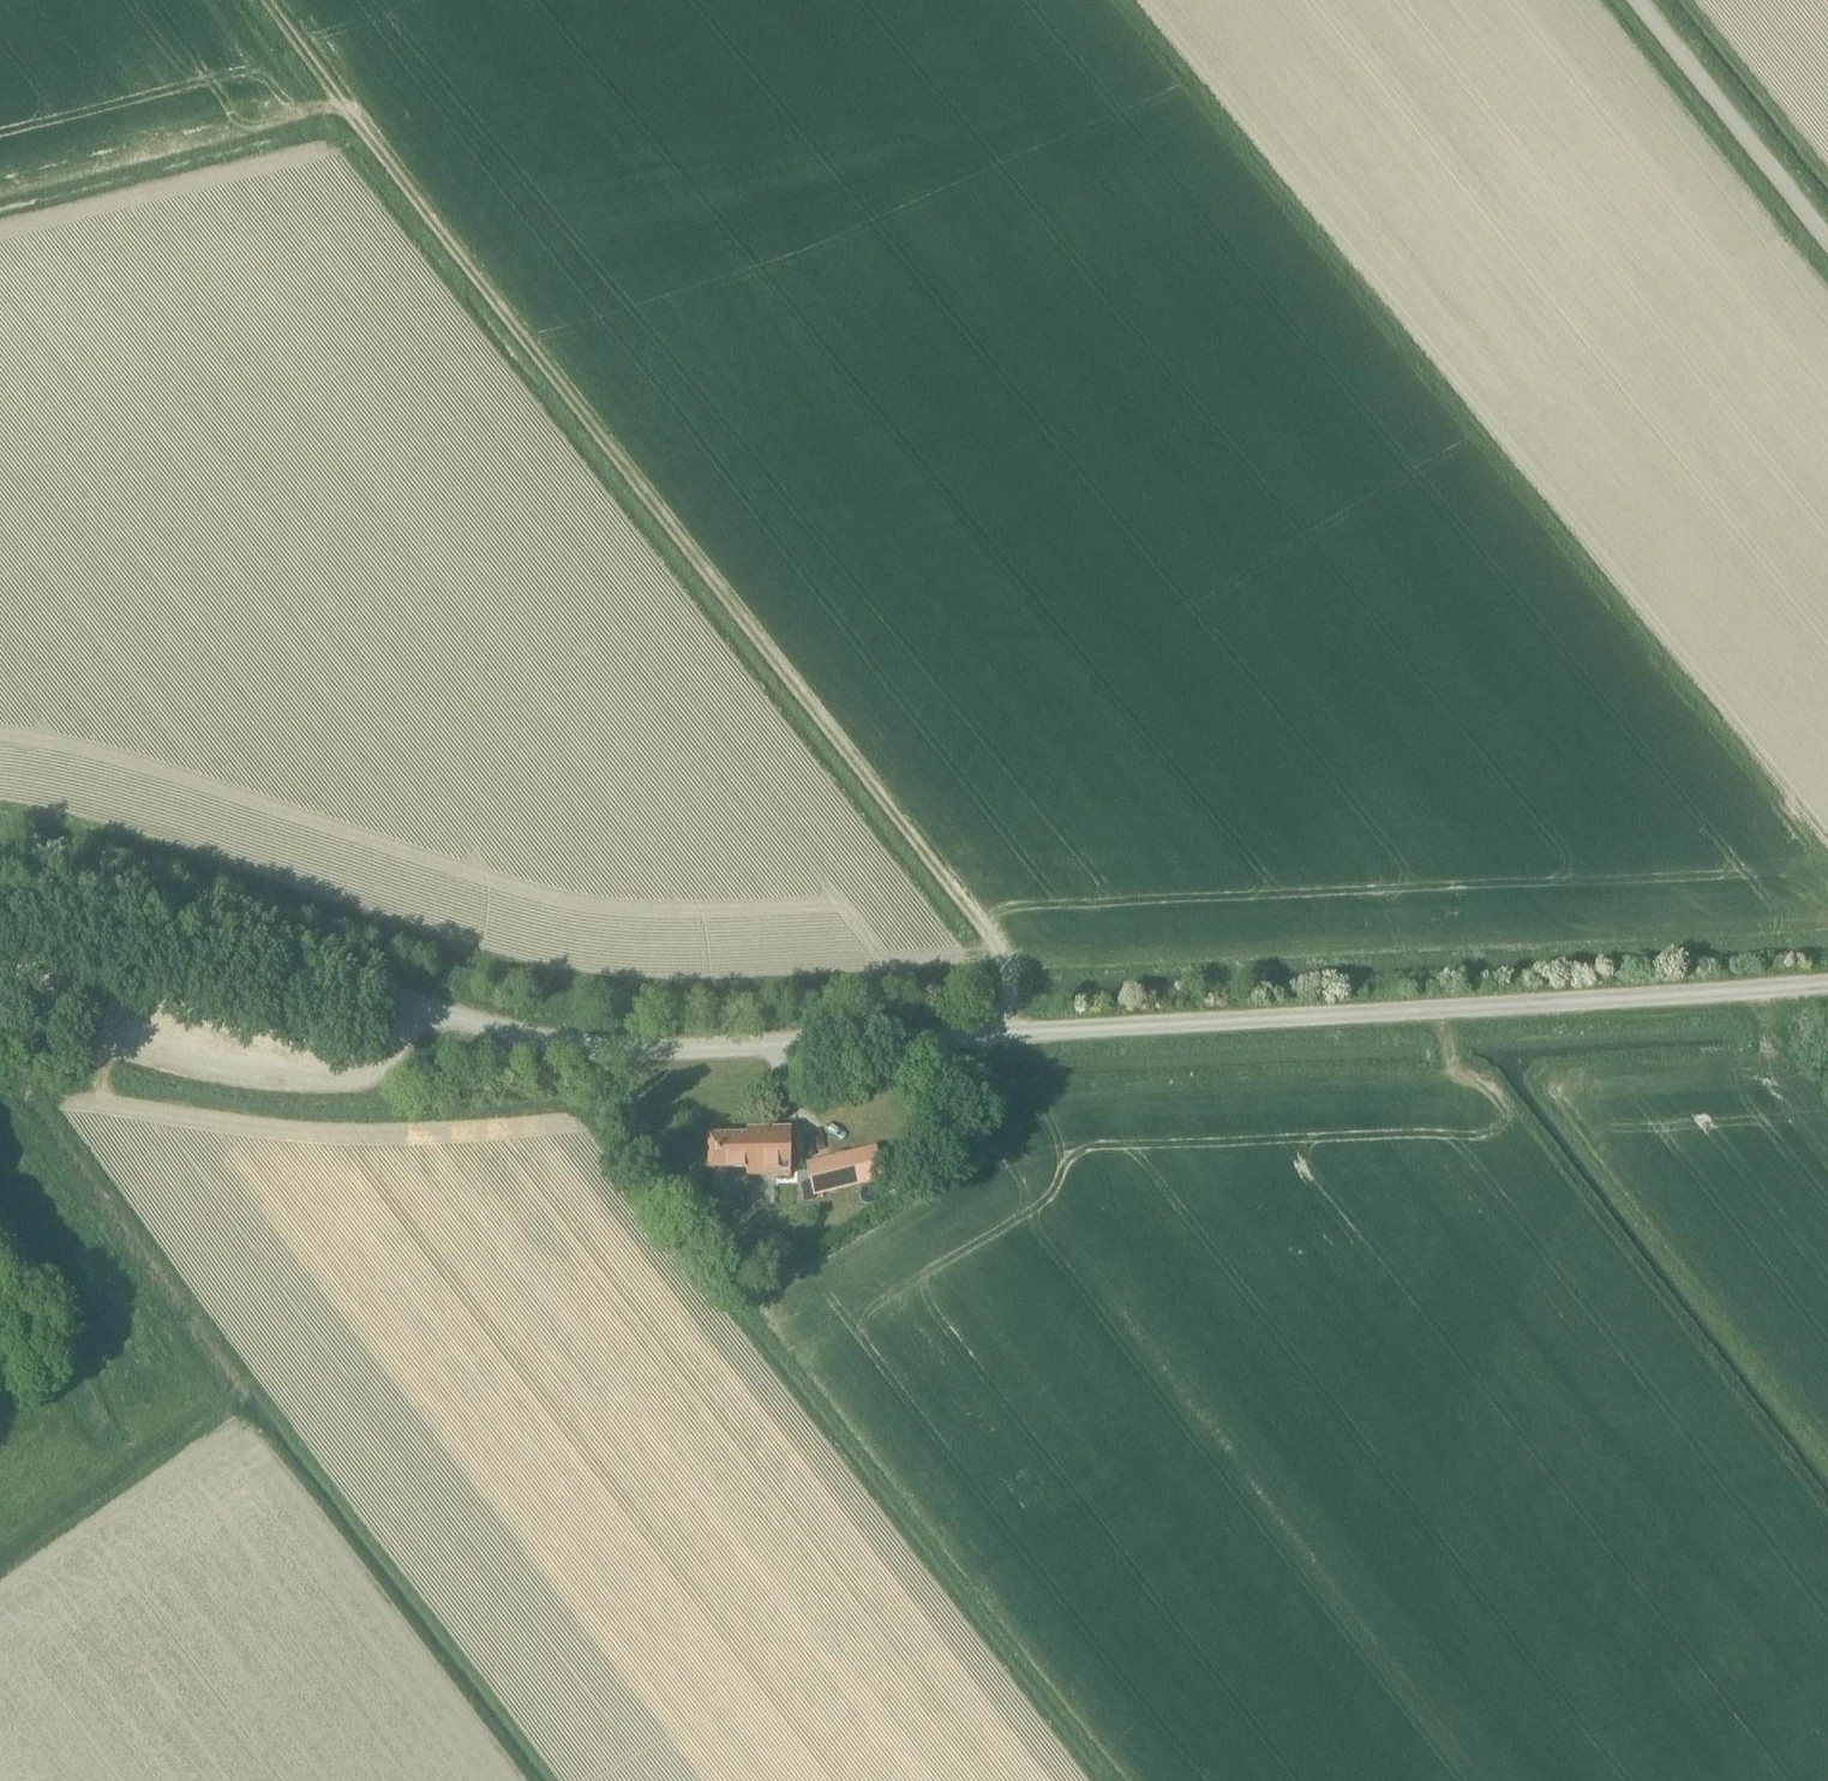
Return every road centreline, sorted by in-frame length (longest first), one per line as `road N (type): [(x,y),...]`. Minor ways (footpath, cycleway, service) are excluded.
road 1 (unclassified): [(0,879),(64,891),(487,1021),(558,1039),(674,1050),(1827,983)]
road 2 (unclassified): [(1827,238),(1637,0)]

